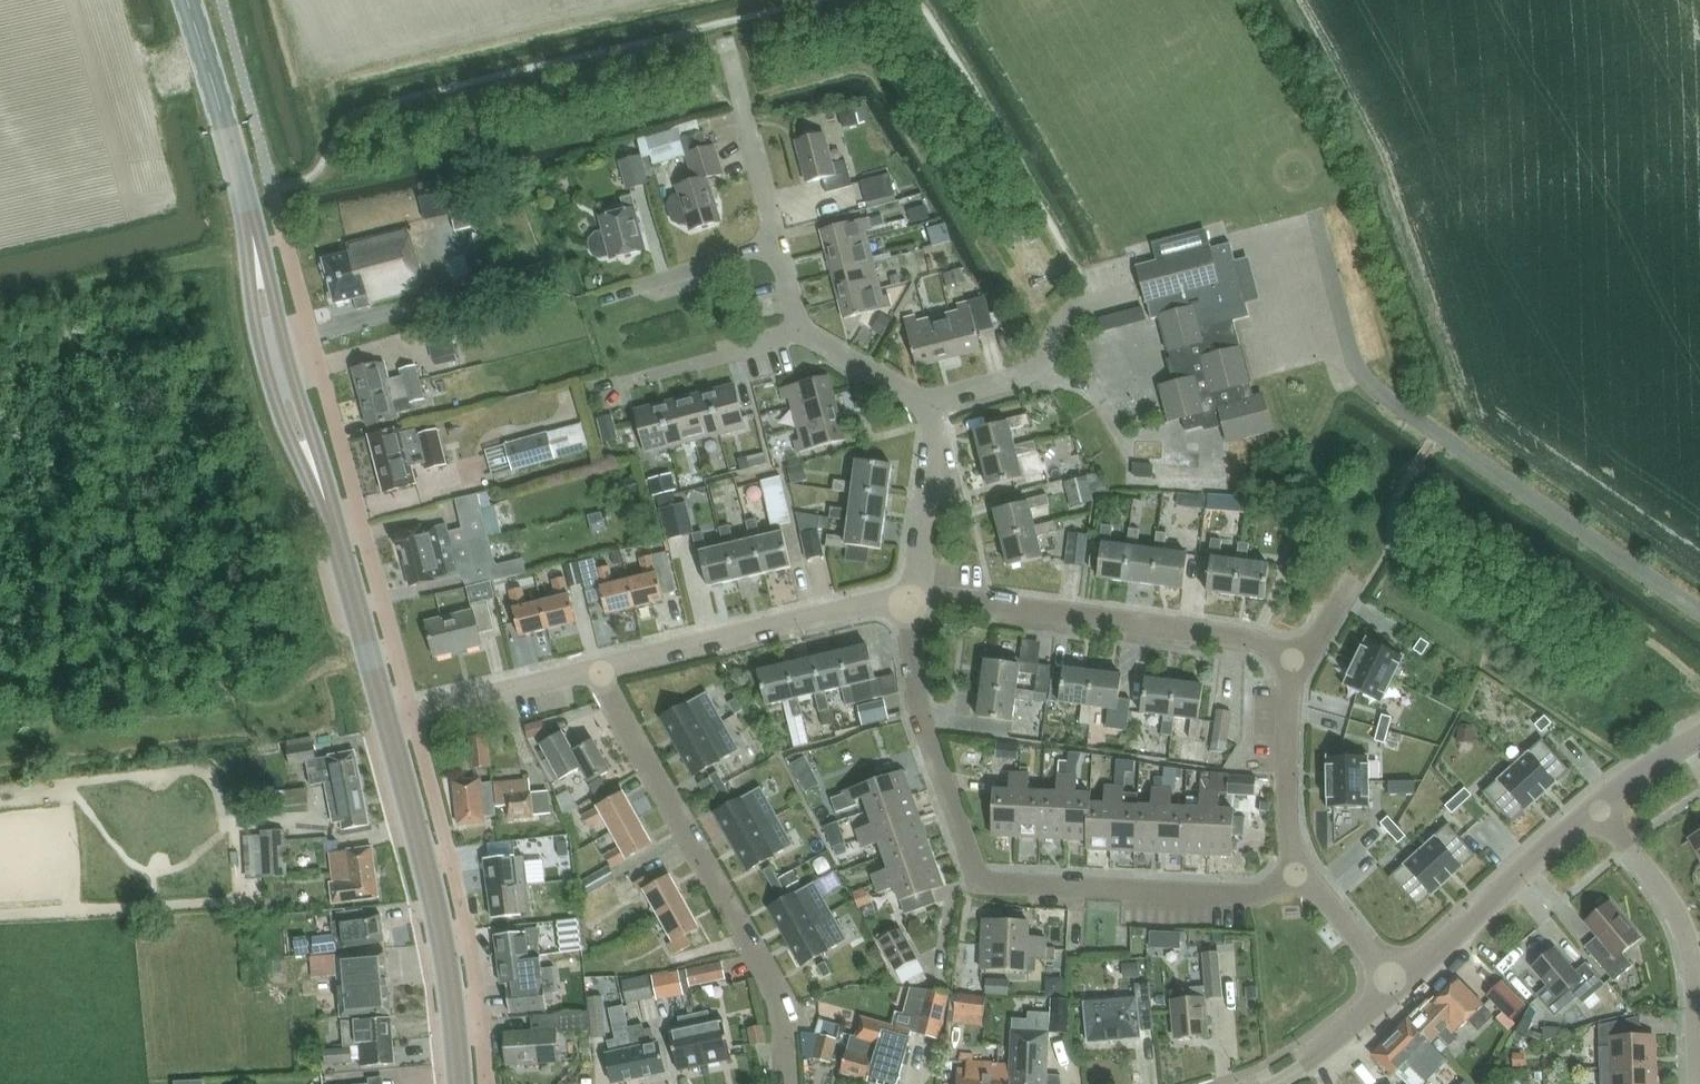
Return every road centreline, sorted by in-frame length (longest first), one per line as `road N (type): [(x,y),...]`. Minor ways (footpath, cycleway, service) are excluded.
road 1 (residential): [(1302,868),(1248,895),(977,881),(923,720),(912,599)]
road 2 (residential): [(789,1083),(789,1050),(768,969),(603,668)]
road 3 (residential): [(912,599),(1253,643),(1300,661)]
road 4 (primary): [(460,1083),(426,868),(385,718)]
road 5 (residential): [(603,668),(912,599)]
road 6 (primary): [(250,212),(256,328),(275,406),(327,507)]
road 7 (residential): [(1699,1083),(1695,966),(1672,904),(1598,806)]
road 8 (primary): [(327,507),(325,469),(250,212)]
road 9 (tertiary): [(1395,985),(1598,806)]
road 10 (residential): [(931,405),(1029,375),(1074,311),(1132,292)]
road 11 (residential): [(385,718),(603,668)]
road 12 (primary): [(250,212),(188,0)]
road 13 (primary): [(385,718),(327,507)]
road 14 (residential): [(1300,661),(1287,806),(1302,868)]
road 15 (residential): [(776,247),(728,53)]
road 16 (residential): [(912,599),(937,448),(931,405)]
road 17 (residential): [(801,331),(613,386)]
road 18 (residential): [(603,298),(776,247)]
road 19 (tertiary): [(1266,1083),(1296,1069),(1395,985)]
road 20 (residential): [(931,405),(801,331)]
road 21 (residential): [(1302,868),(1395,985)]
road 22 (tertiary): [(1598,806),(1699,737)]

